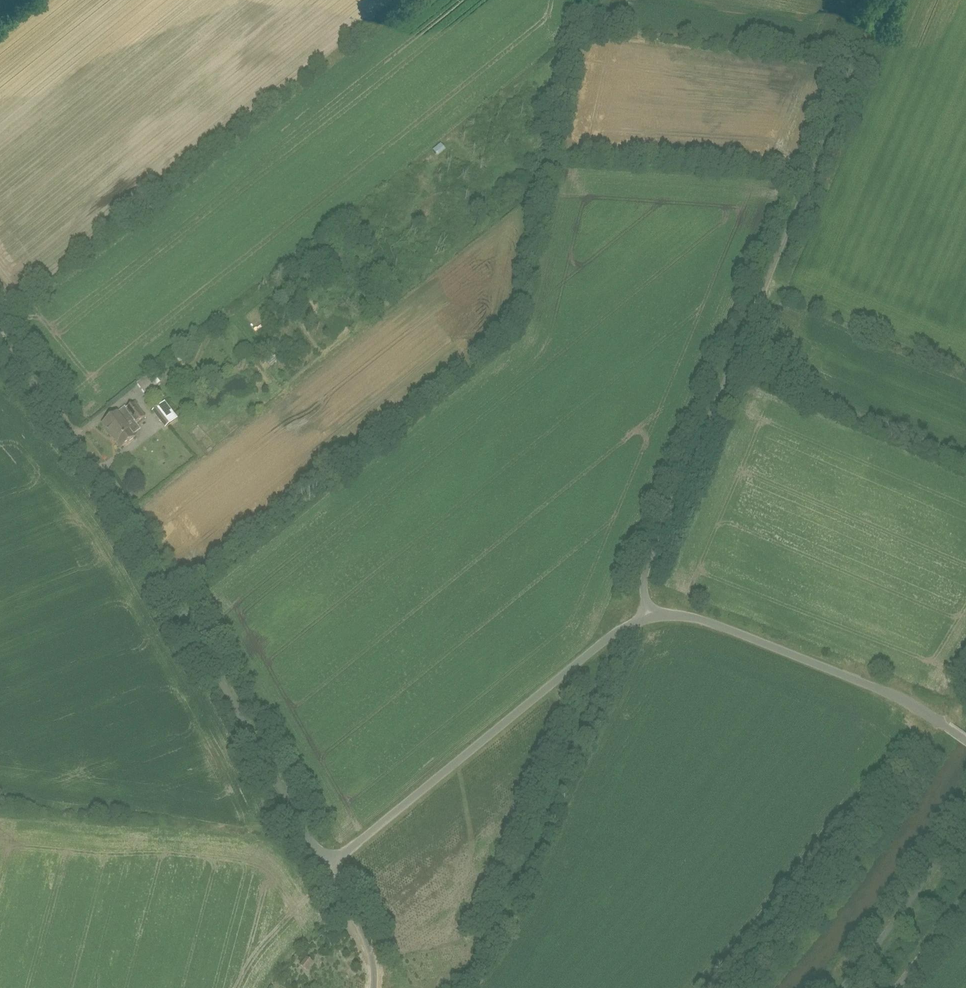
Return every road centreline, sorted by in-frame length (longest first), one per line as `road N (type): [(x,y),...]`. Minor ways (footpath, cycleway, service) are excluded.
road 1 (residential): [(650,615),(645,582),(696,441),(878,0)]
road 2 (residential): [(0,335),(155,560),(326,867)]
road 3 (residential): [(454,987),(503,912),(607,639)]
road 4 (unclassified): [(607,639),(326,867)]
road 5 (unclassified): [(965,740),(938,719),(692,617),(650,615)]
road 6 (unclassified): [(965,827),(835,987)]
road 7 (residential): [(326,867),(363,927),(375,987)]

